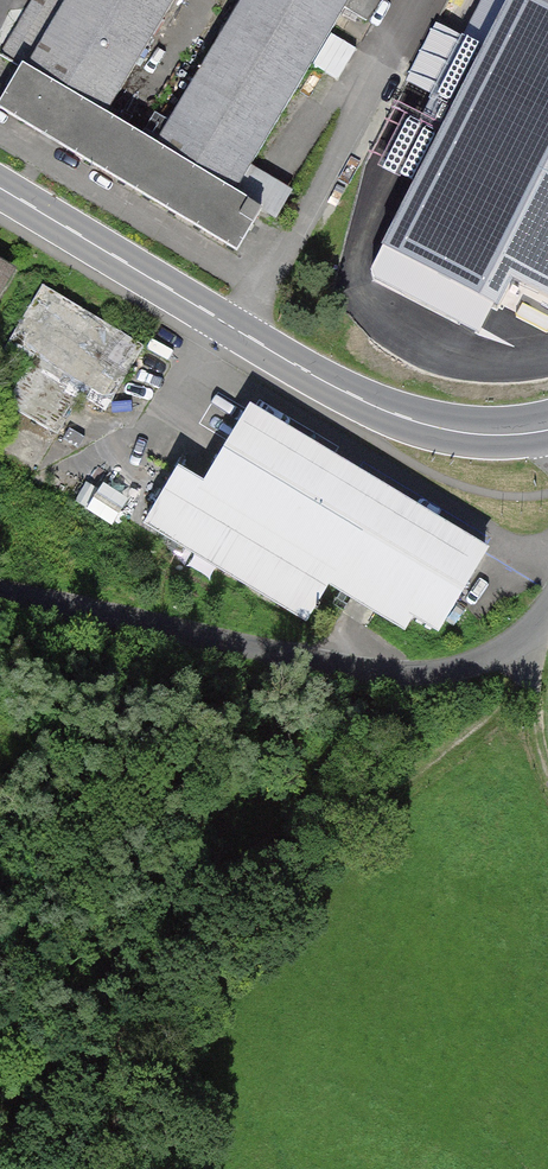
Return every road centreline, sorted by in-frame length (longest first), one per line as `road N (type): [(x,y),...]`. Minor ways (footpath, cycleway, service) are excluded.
road 1 (secondary): [(547,430),(452,429),(363,399),(0,187)]
road 2 (unclassified): [(547,623),(530,647),(431,684),(368,683),(0,603)]

